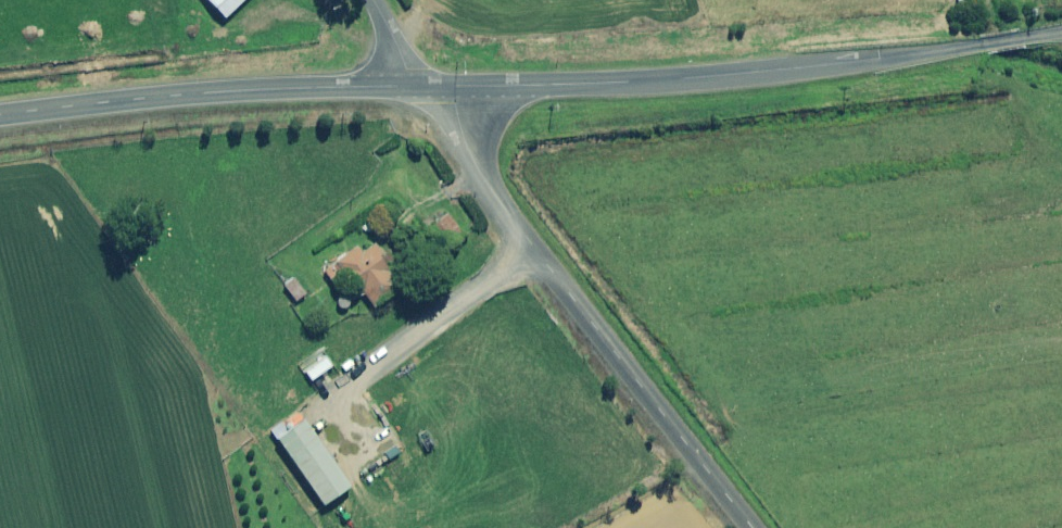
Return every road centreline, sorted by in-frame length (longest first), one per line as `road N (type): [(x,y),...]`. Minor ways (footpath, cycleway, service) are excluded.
road 1 (secondary): [(433,86),(703,79),(1061,35)]
road 2 (unclassified): [(433,86),(456,103),(483,179),(749,527)]
road 3 (secondary): [(0,116),(178,96),(433,86)]

